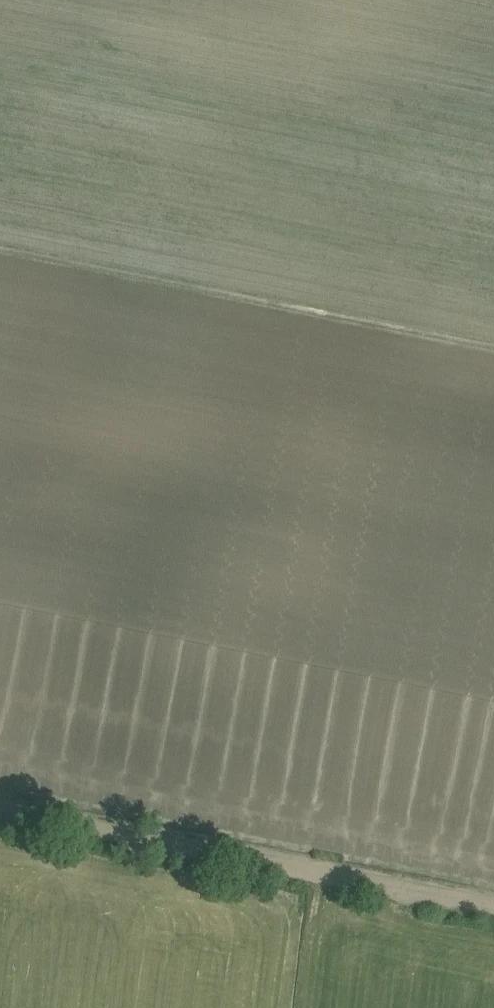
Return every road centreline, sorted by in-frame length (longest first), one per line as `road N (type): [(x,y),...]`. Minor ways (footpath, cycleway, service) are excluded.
road 1 (track): [(0,809),(493,904)]

